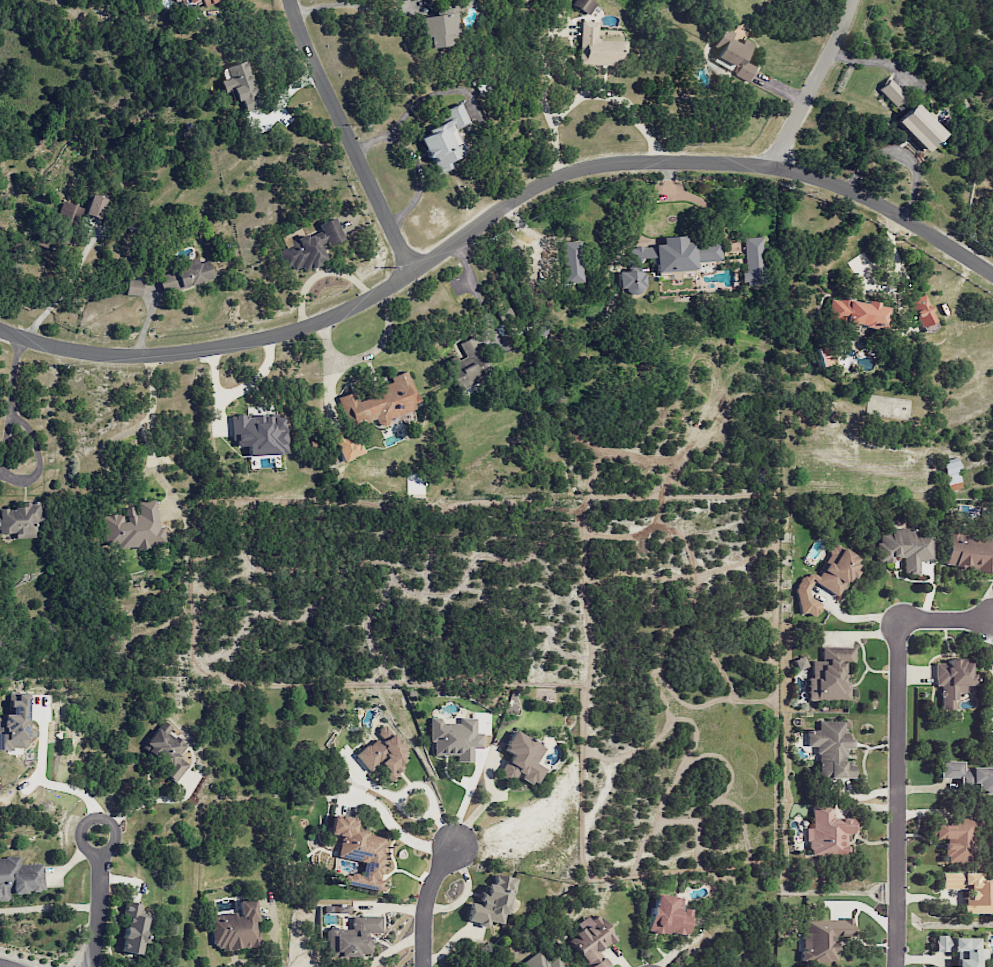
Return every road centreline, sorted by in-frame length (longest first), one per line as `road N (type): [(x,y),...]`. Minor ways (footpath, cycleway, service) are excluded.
road 1 (residential): [(992,276),(874,202),(826,183),(769,166),(631,160),(538,184),(363,304),(284,335),(108,354),(0,330)]
road 2 (residential): [(992,623),(898,622),(895,966)]
road 3 (residential): [(410,270),(291,0)]
road 4 (residential): [(769,166),(853,0)]
road 5 (residential): [(453,847),(424,910),(423,966)]

